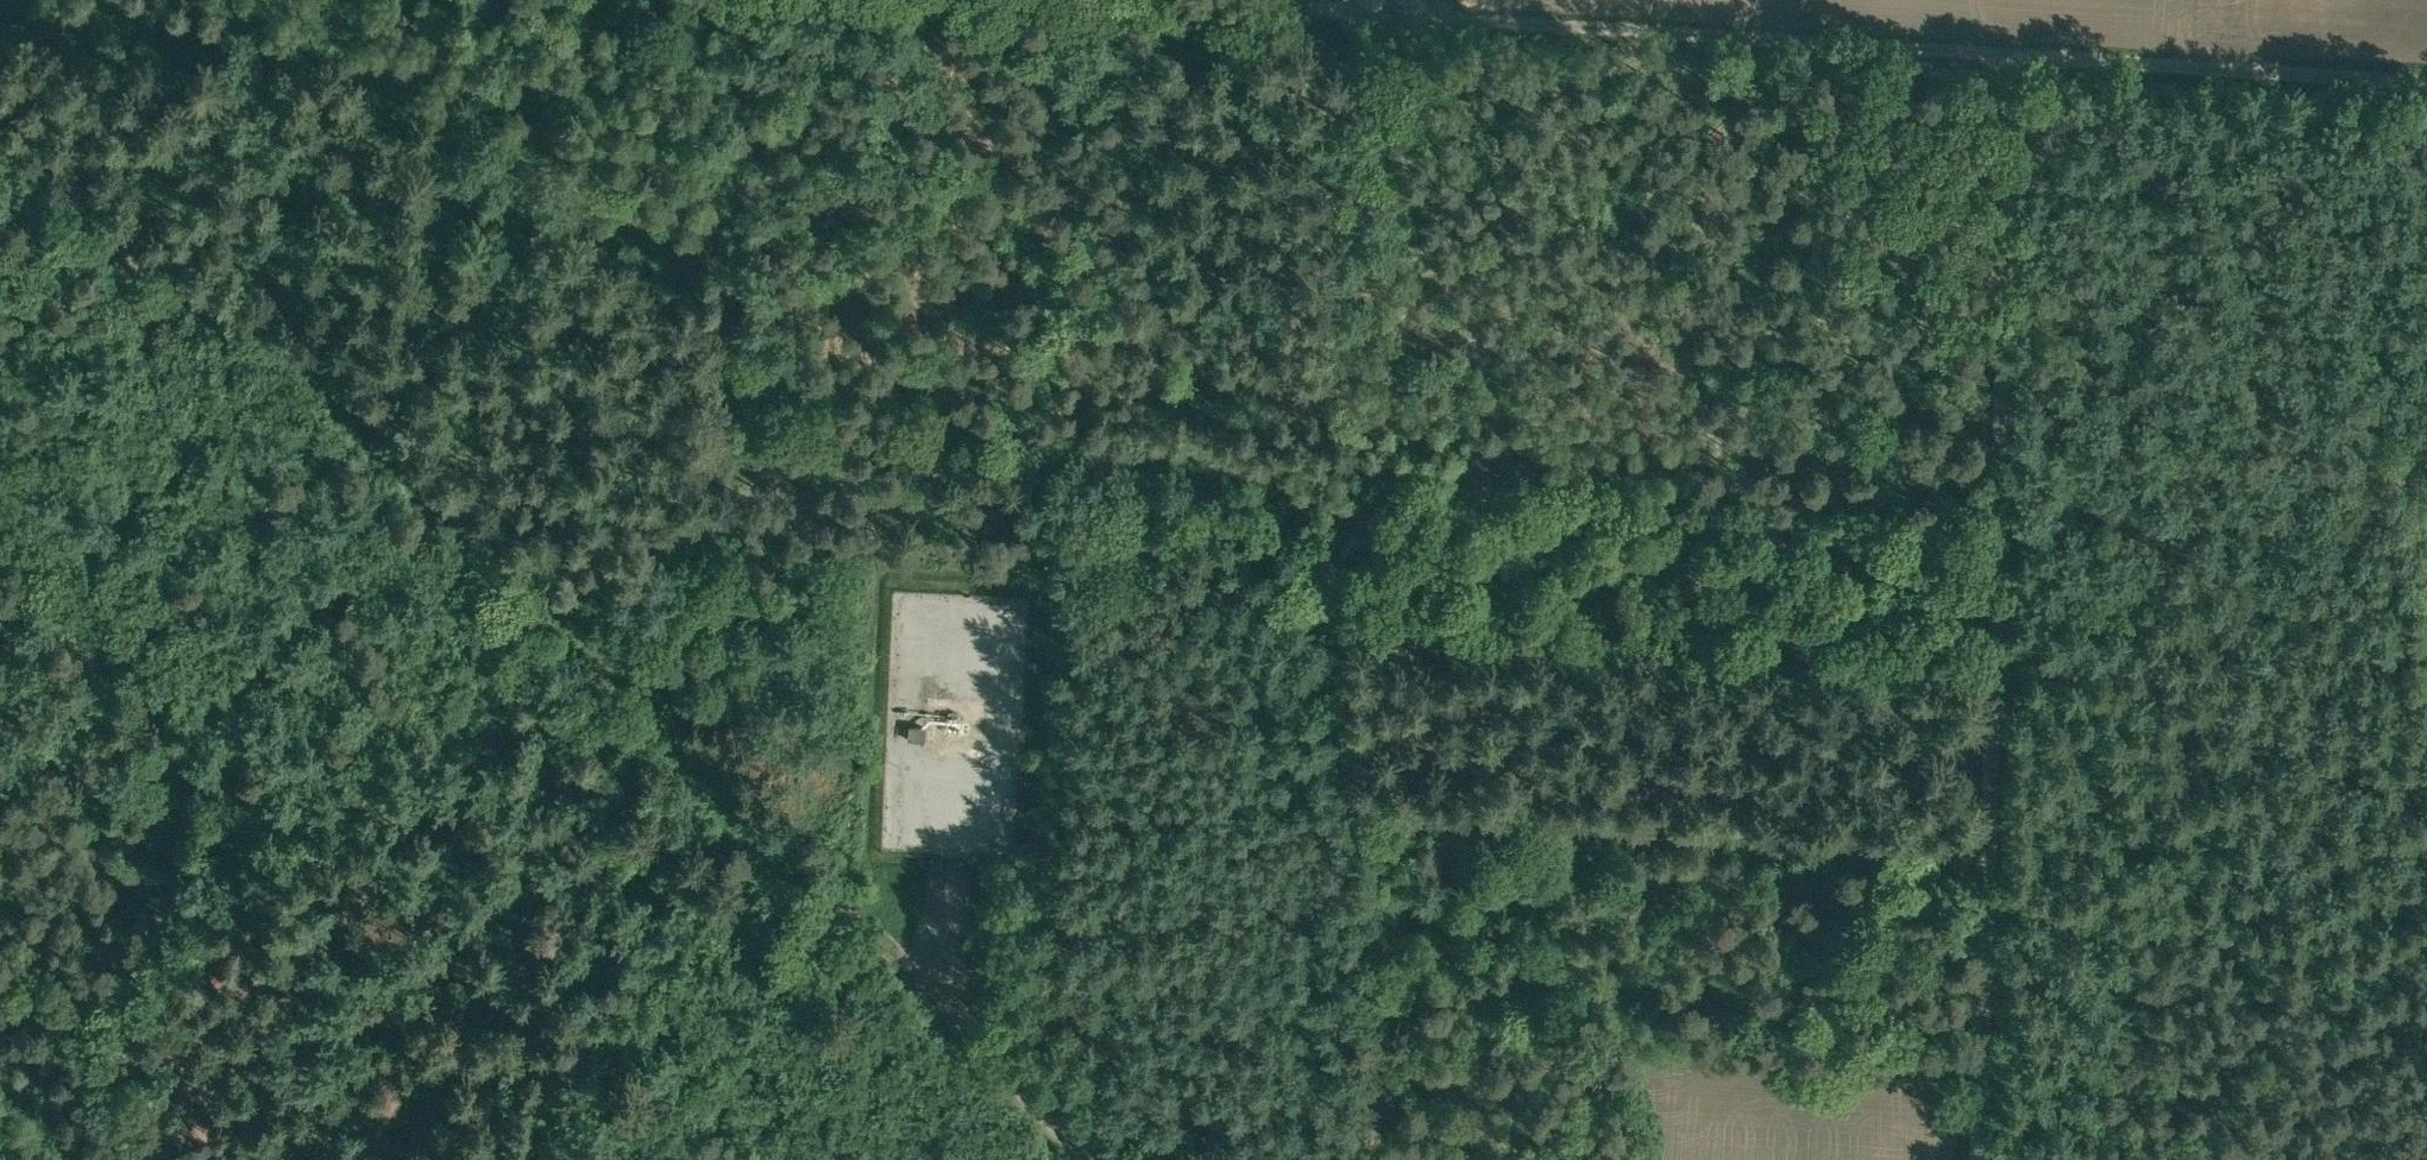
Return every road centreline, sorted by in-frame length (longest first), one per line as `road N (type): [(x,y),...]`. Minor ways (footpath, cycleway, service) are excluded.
road 1 (unclassified): [(2426,77),(1262,0)]
road 2 (track): [(1968,1159),(1967,926),(1994,597),(2003,47)]

